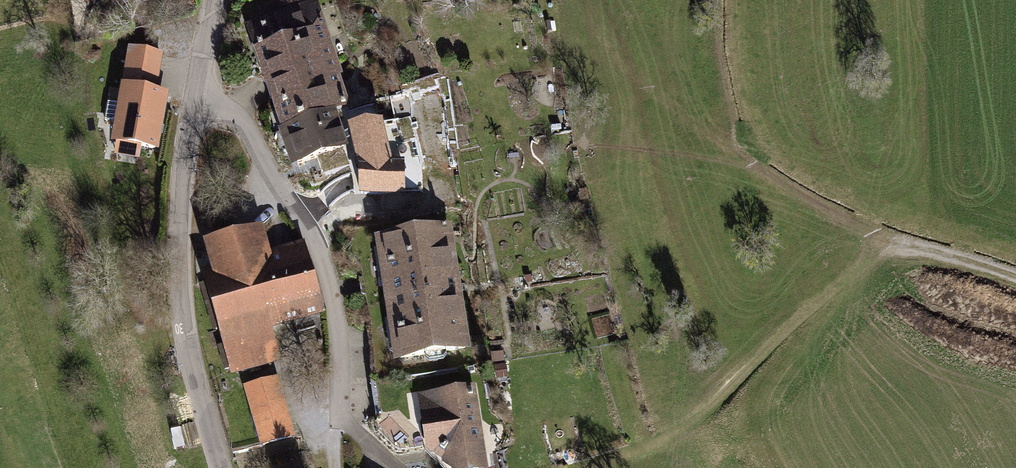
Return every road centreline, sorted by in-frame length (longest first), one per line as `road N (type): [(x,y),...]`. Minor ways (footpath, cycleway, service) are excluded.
road 1 (tertiary): [(215,0),(194,95),(177,250),(186,340),(221,467)]
road 2 (track): [(897,243),(855,273),(734,395),(663,445),(591,467)]
road 3 (track): [(1015,275),(897,243),(742,158)]

